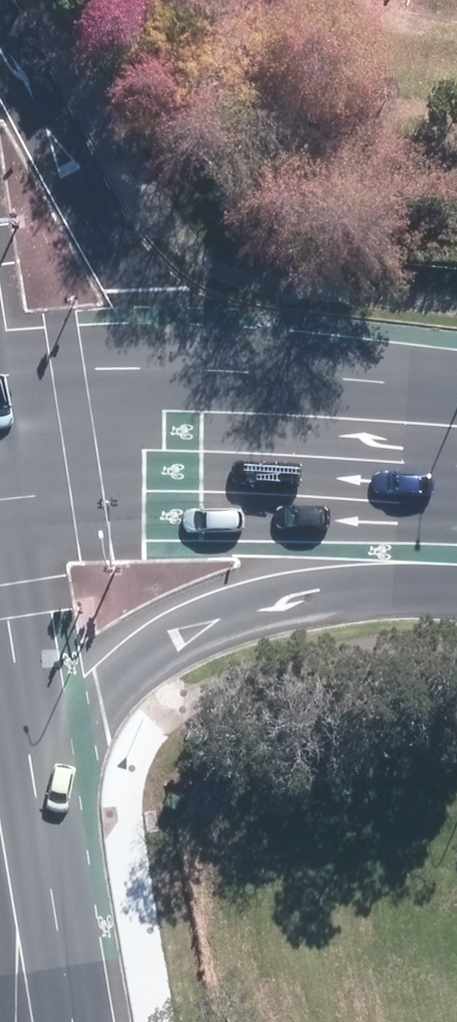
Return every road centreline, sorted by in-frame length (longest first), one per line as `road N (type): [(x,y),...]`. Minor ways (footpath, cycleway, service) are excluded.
road 1 (secondary): [(456,594),(351,587),(227,606),(183,628),(98,695),(0,863)]
road 2 (secondary): [(0,62),(149,287),(312,451)]
road 3 (secondary): [(0,444),(312,451)]
road 4 (secondary): [(312,451),(456,463)]

